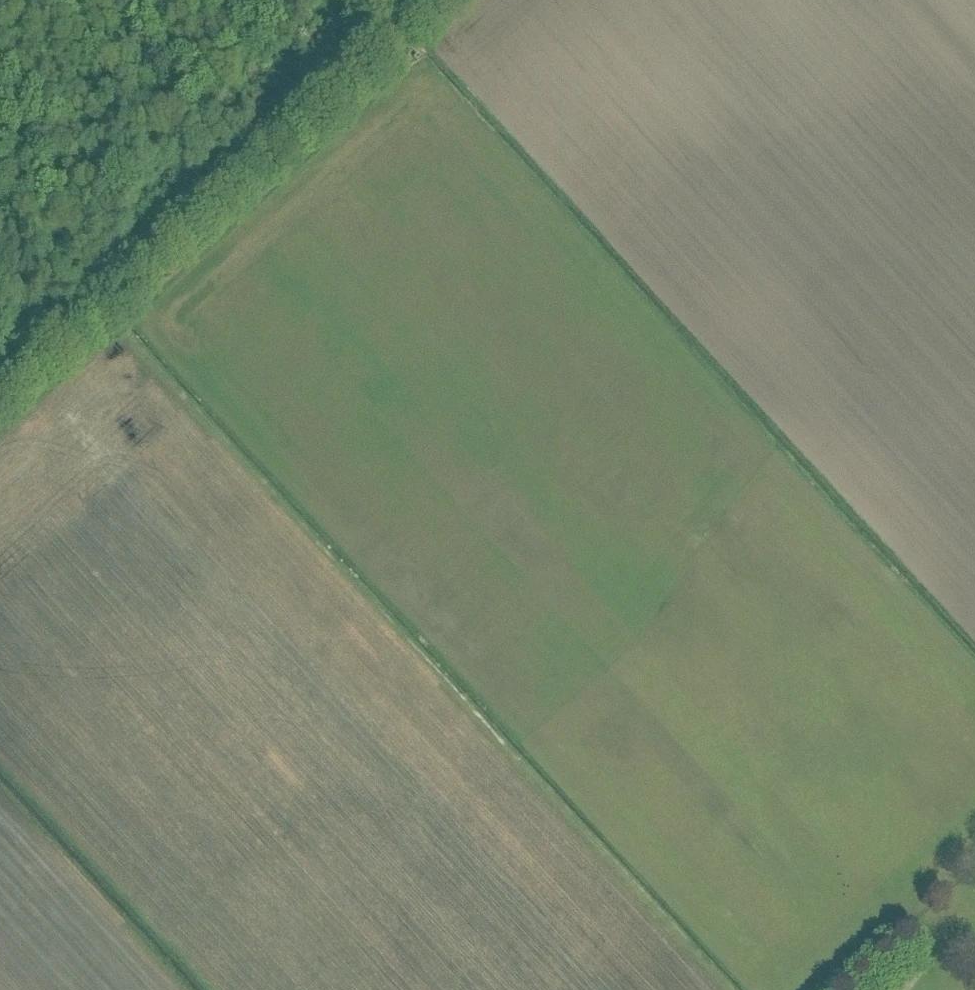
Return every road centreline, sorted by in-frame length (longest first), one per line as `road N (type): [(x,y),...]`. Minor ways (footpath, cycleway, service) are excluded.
road 1 (track): [(0,391),(433,0)]

